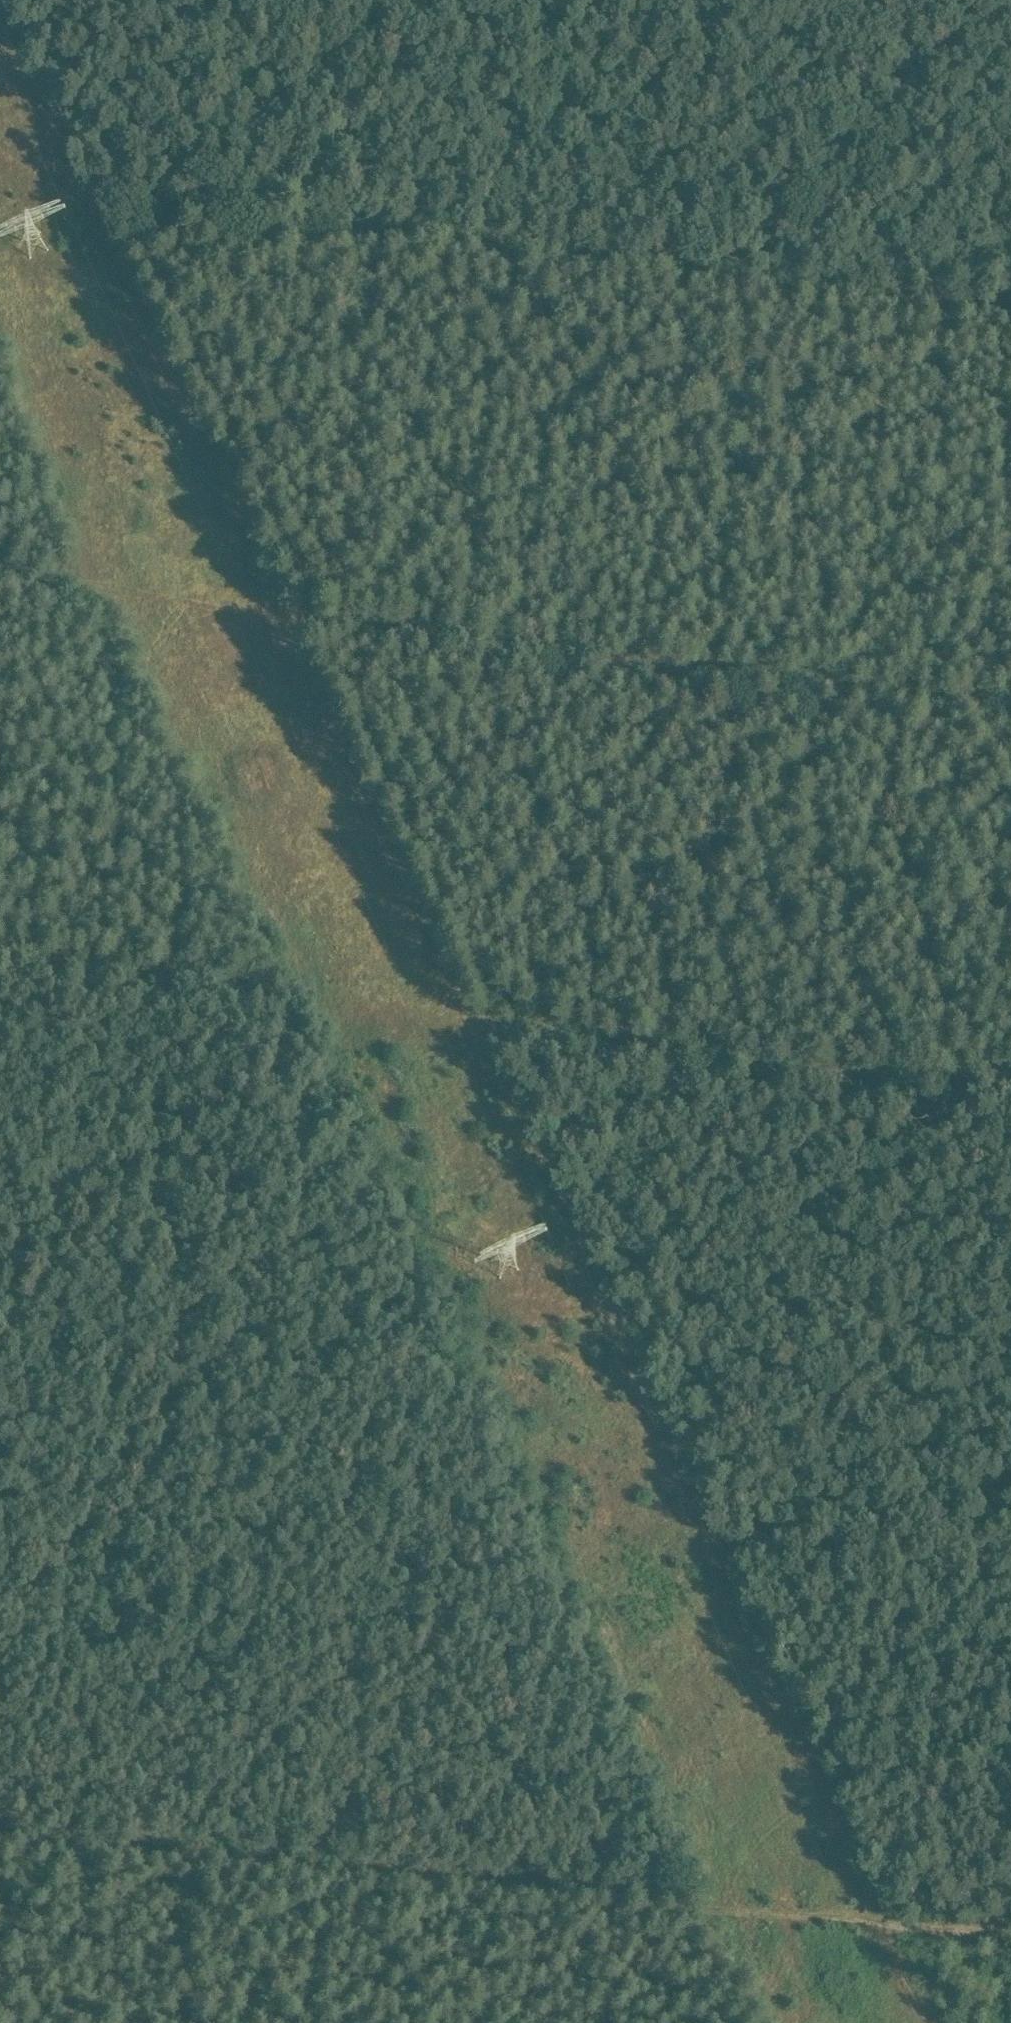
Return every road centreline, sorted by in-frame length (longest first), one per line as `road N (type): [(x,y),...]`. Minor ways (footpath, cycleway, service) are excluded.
road 1 (track): [(0,1838),(1010,1939)]
road 2 (track): [(184,1856),(176,2022)]

